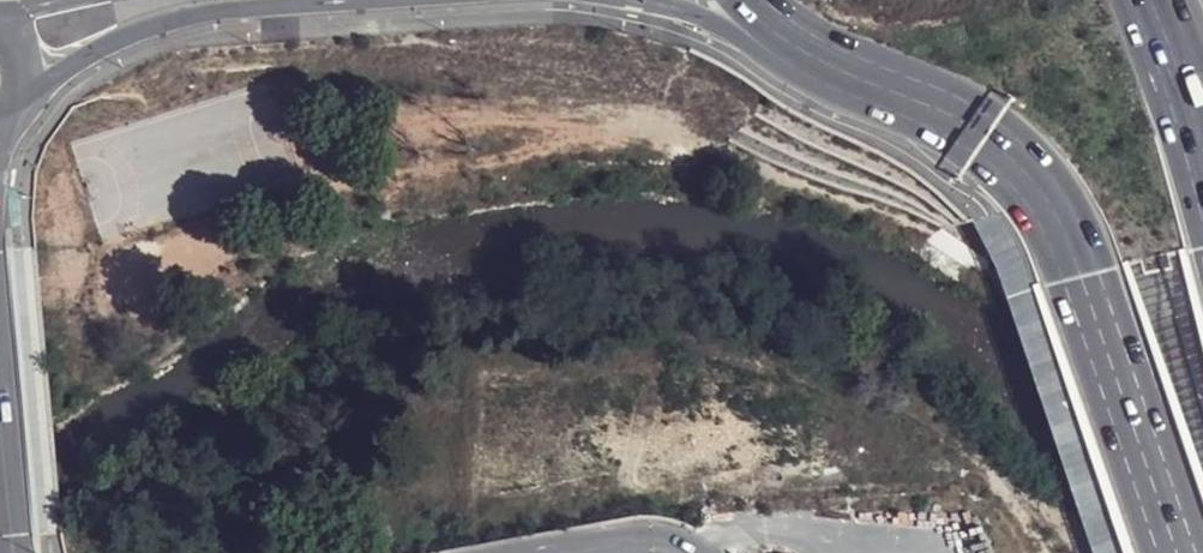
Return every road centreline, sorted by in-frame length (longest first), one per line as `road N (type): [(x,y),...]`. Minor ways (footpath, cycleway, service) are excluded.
road 1 (secondary): [(835,72),(1007,158),(1040,189),(1084,275),(1179,552)]
road 2 (residential): [(31,81),(105,41),(221,9),(387,0)]
road 3 (residential): [(635,0),(701,19),(766,54),(835,72)]
road 4 (secondary): [(1202,156),(1151,0)]
road 5 (tertiary): [(17,552),(0,389)]

